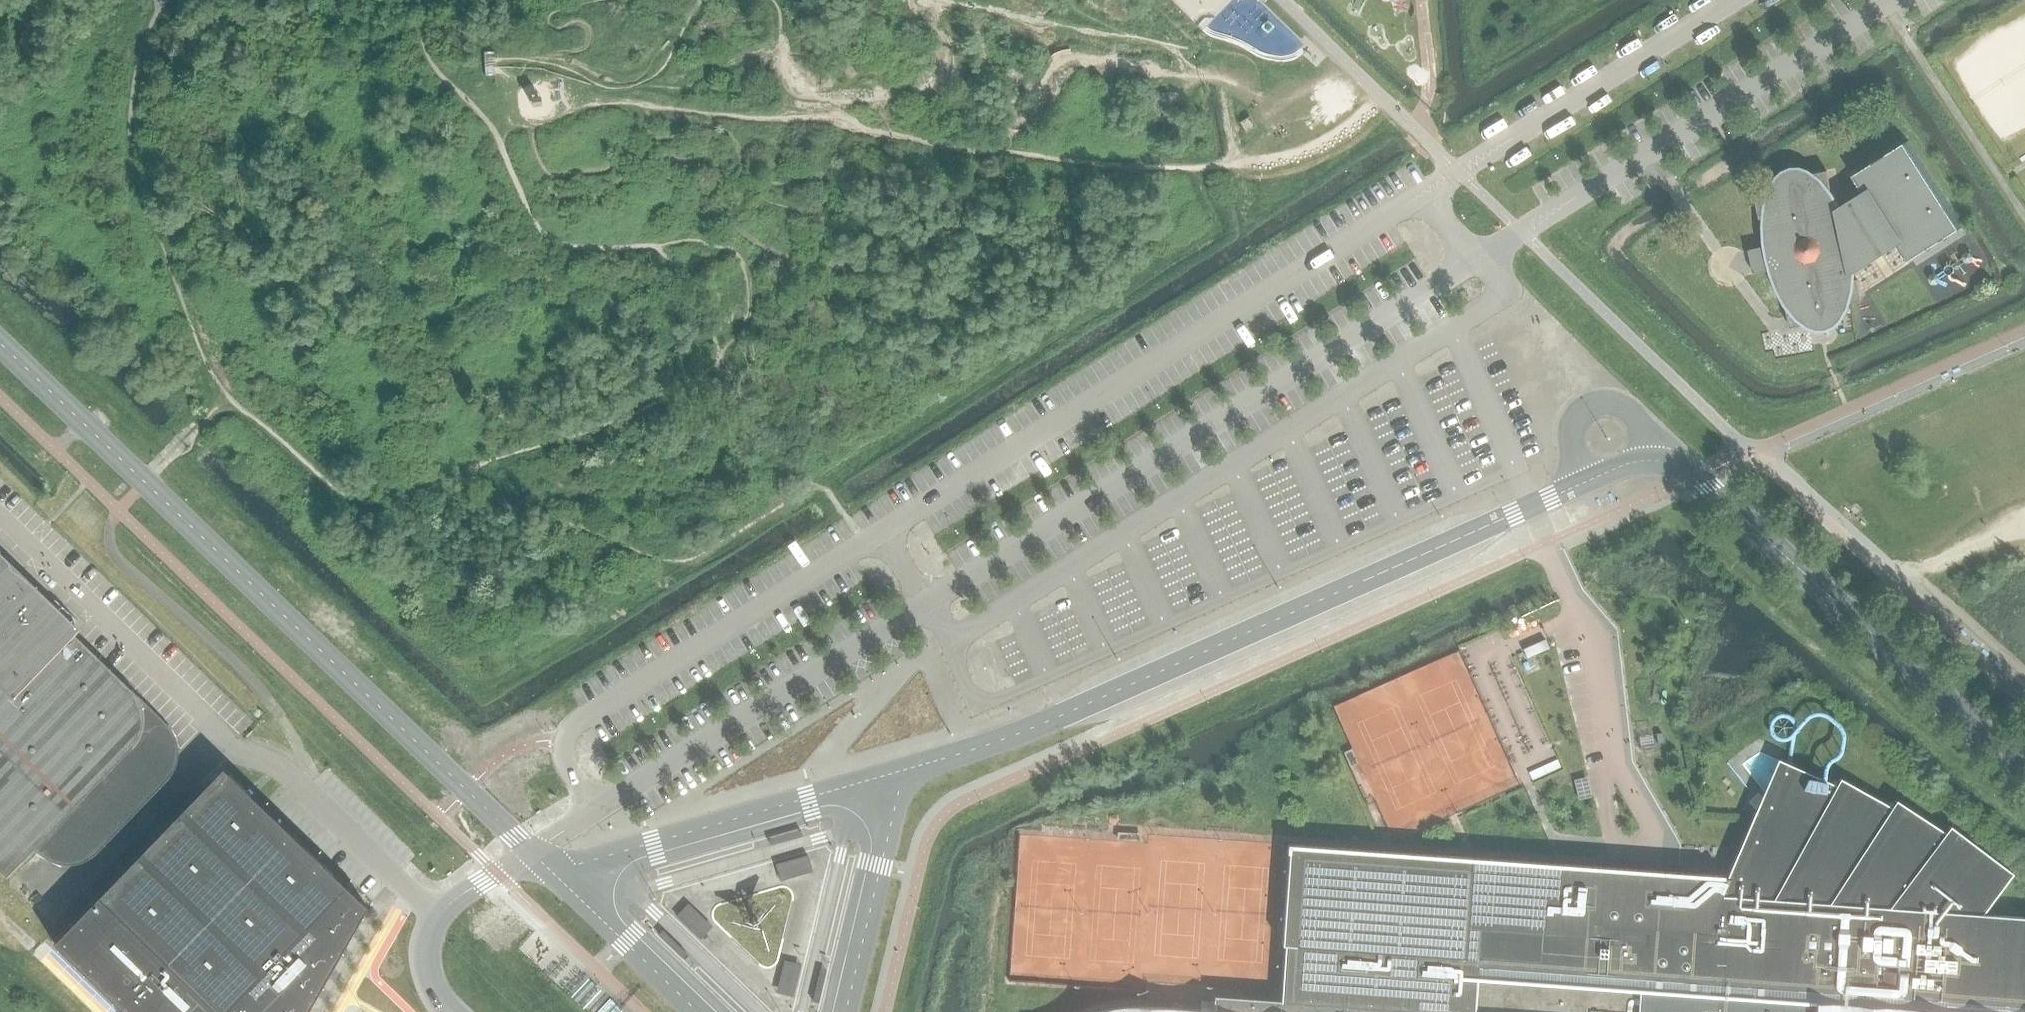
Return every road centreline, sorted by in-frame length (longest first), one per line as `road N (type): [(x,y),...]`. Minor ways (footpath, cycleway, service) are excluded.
road 1 (track): [(942,0),(967,15),(1018,121),(1046,104),(1055,61),(1076,58),(1189,79),(1222,75)]
road 2 (track): [(767,0),(785,82),(795,93),(878,97),(924,89),(947,54),(911,0)]
road 3 (track): [(496,65),(539,62),(608,78),(638,74),(695,0)]
road 4 (unclassified): [(531,851),(464,893),(430,927),(426,966),(451,1011)]
road 5 (track): [(517,62),(590,46),(586,26),(556,25),(551,13),(616,0)]
road 6 (track): [(1069,0),(1113,32),(1172,49),(1222,75)]
road 7 (track): [(1350,66),(1316,85),(1275,93),(1222,75)]

